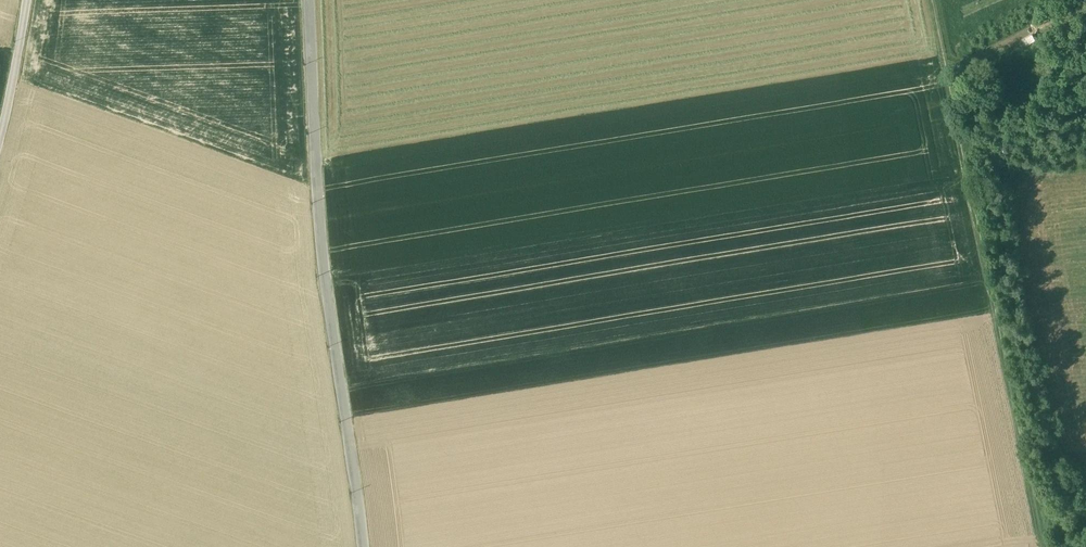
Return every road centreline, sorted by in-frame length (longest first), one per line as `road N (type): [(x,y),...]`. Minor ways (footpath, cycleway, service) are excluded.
road 1 (track): [(932,0),(1048,546)]
road 2 (tertiary): [(308,0),(322,260),(363,546)]
road 3 (unclassified): [(28,0),(0,136)]

